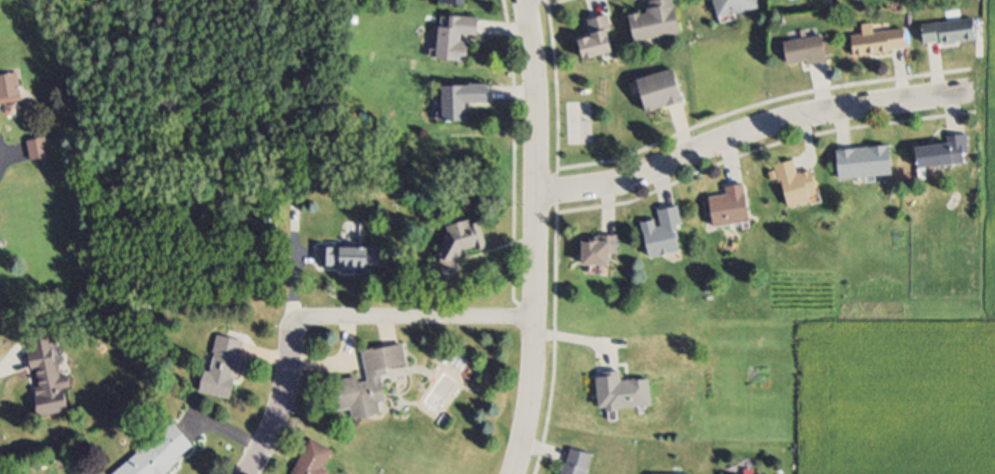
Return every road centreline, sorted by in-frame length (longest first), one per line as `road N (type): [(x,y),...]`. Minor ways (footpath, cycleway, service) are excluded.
road 1 (residential): [(513,473),(529,396),(533,320),(538,120),(526,0)]
road 2 (residential): [(535,193),(622,184),(785,119),(974,92)]
road 3 (residential): [(303,319),(533,320)]
road 4 (residential): [(244,473),(277,417),(303,319)]

